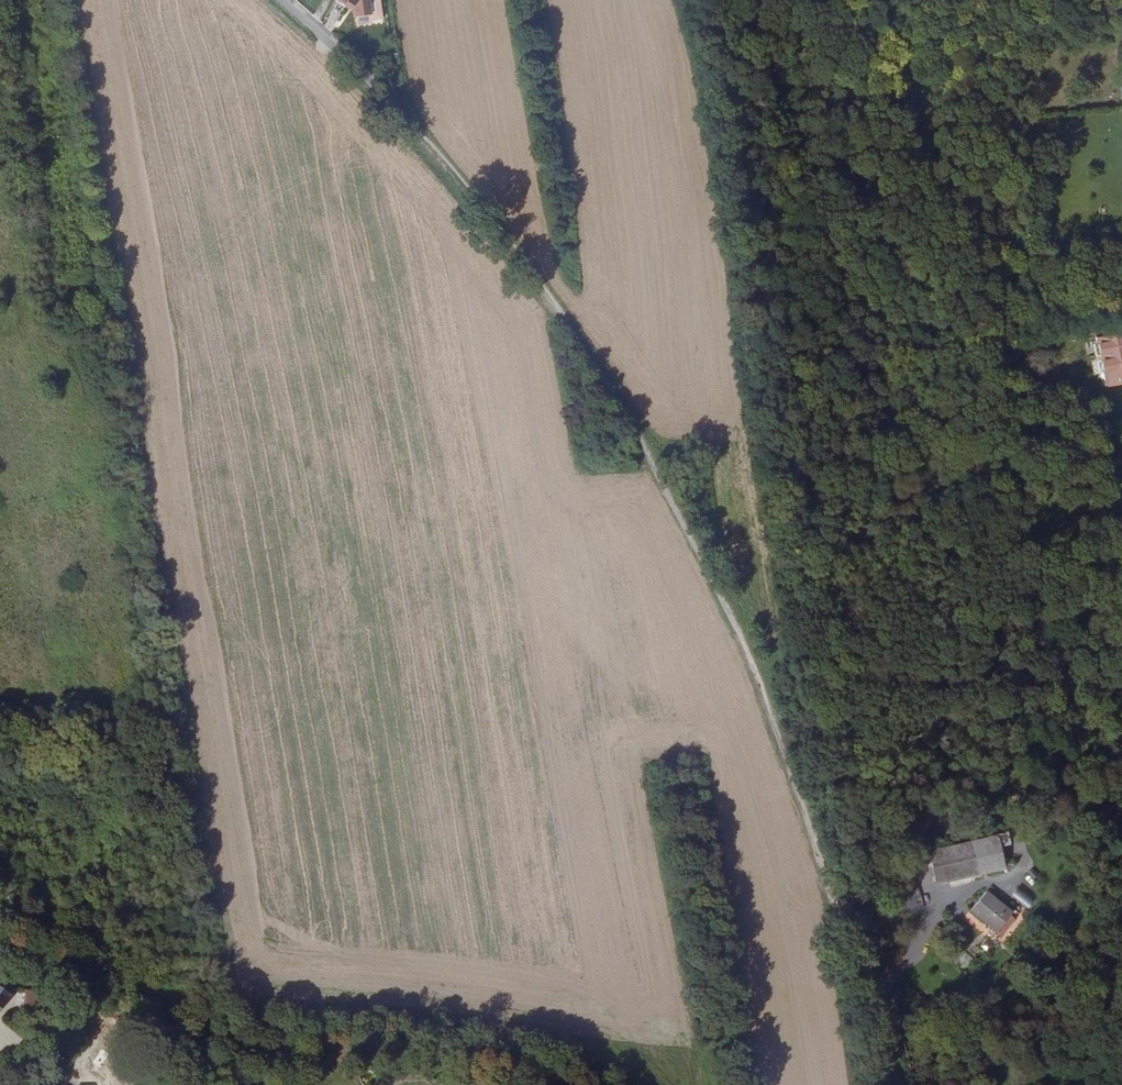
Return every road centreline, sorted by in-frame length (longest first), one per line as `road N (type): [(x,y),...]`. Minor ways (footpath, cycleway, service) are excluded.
road 1 (track): [(399,109),(568,325),(668,492),(763,687),(876,1049)]
road 2 (residential): [(276,0),(399,109)]

